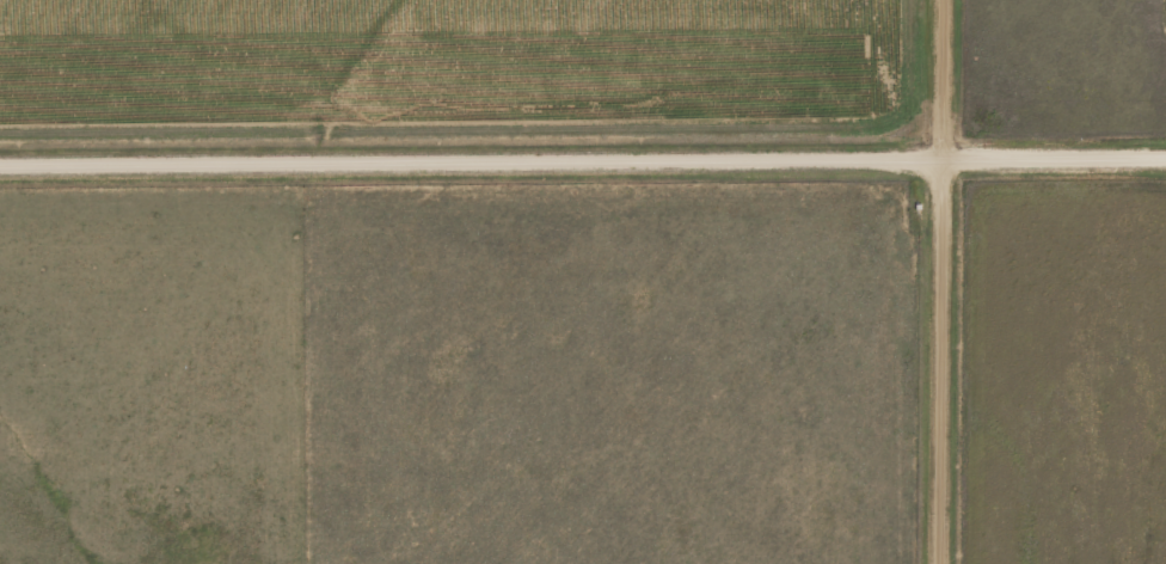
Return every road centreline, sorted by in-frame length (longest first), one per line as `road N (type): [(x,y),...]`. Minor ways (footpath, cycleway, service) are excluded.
road 1 (residential): [(1165,154),(0,164)]
road 2 (residential): [(946,563),(951,0)]

